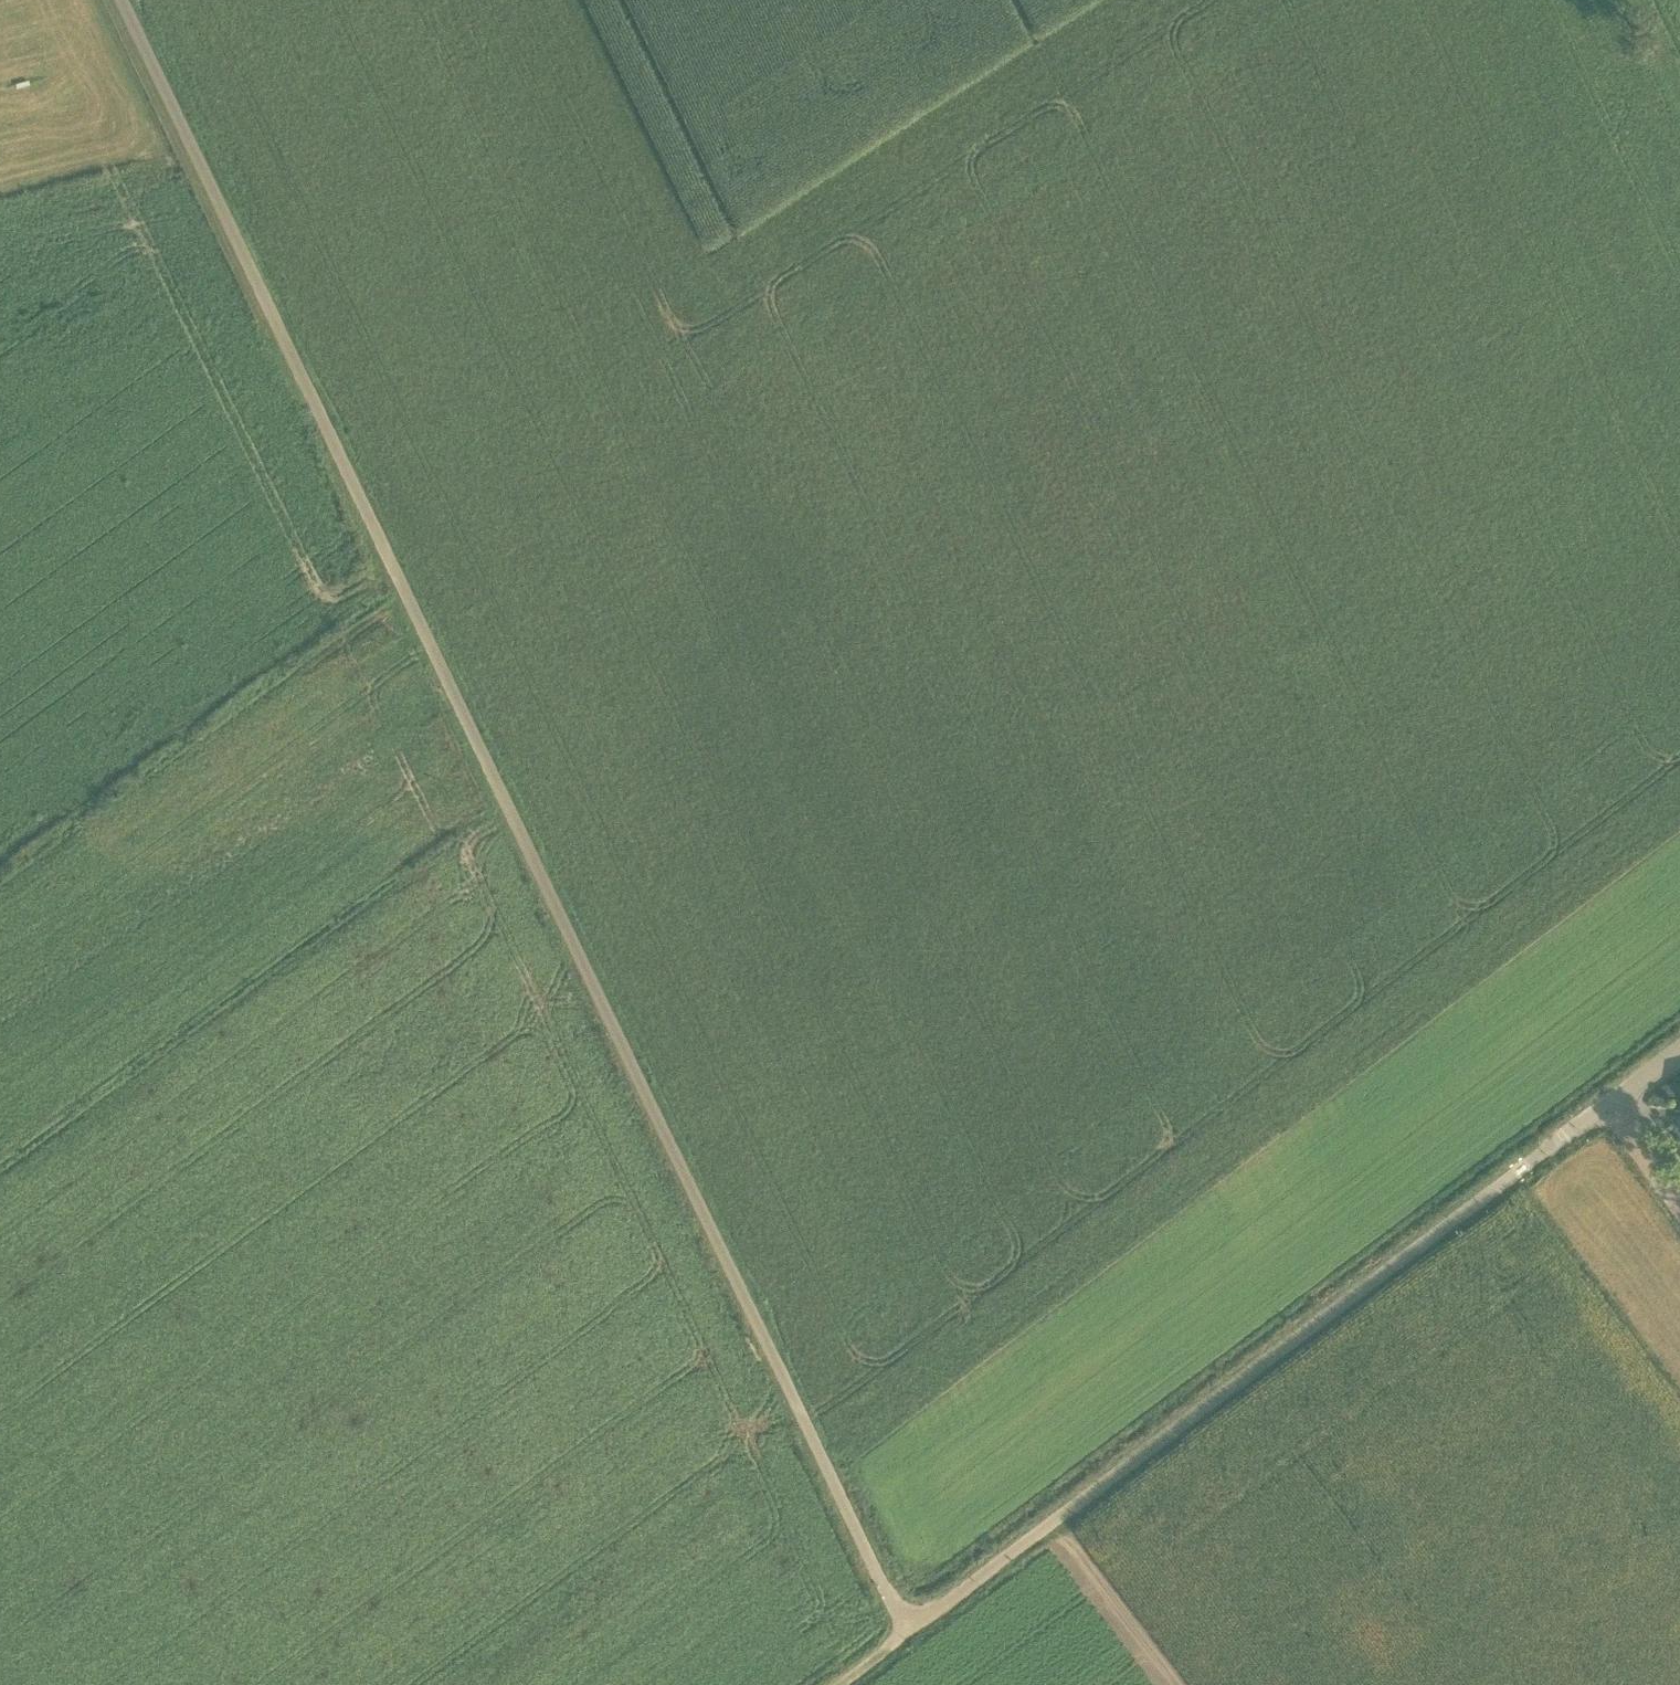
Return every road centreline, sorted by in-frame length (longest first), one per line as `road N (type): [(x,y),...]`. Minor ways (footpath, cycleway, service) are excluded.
road 1 (unclassified): [(912,1614),(887,1595),(119,0)]
road 2 (unclassified): [(912,1614),(938,1610),(1607,1101)]
road 3 (residential): [(1607,1101),(1679,1204)]

